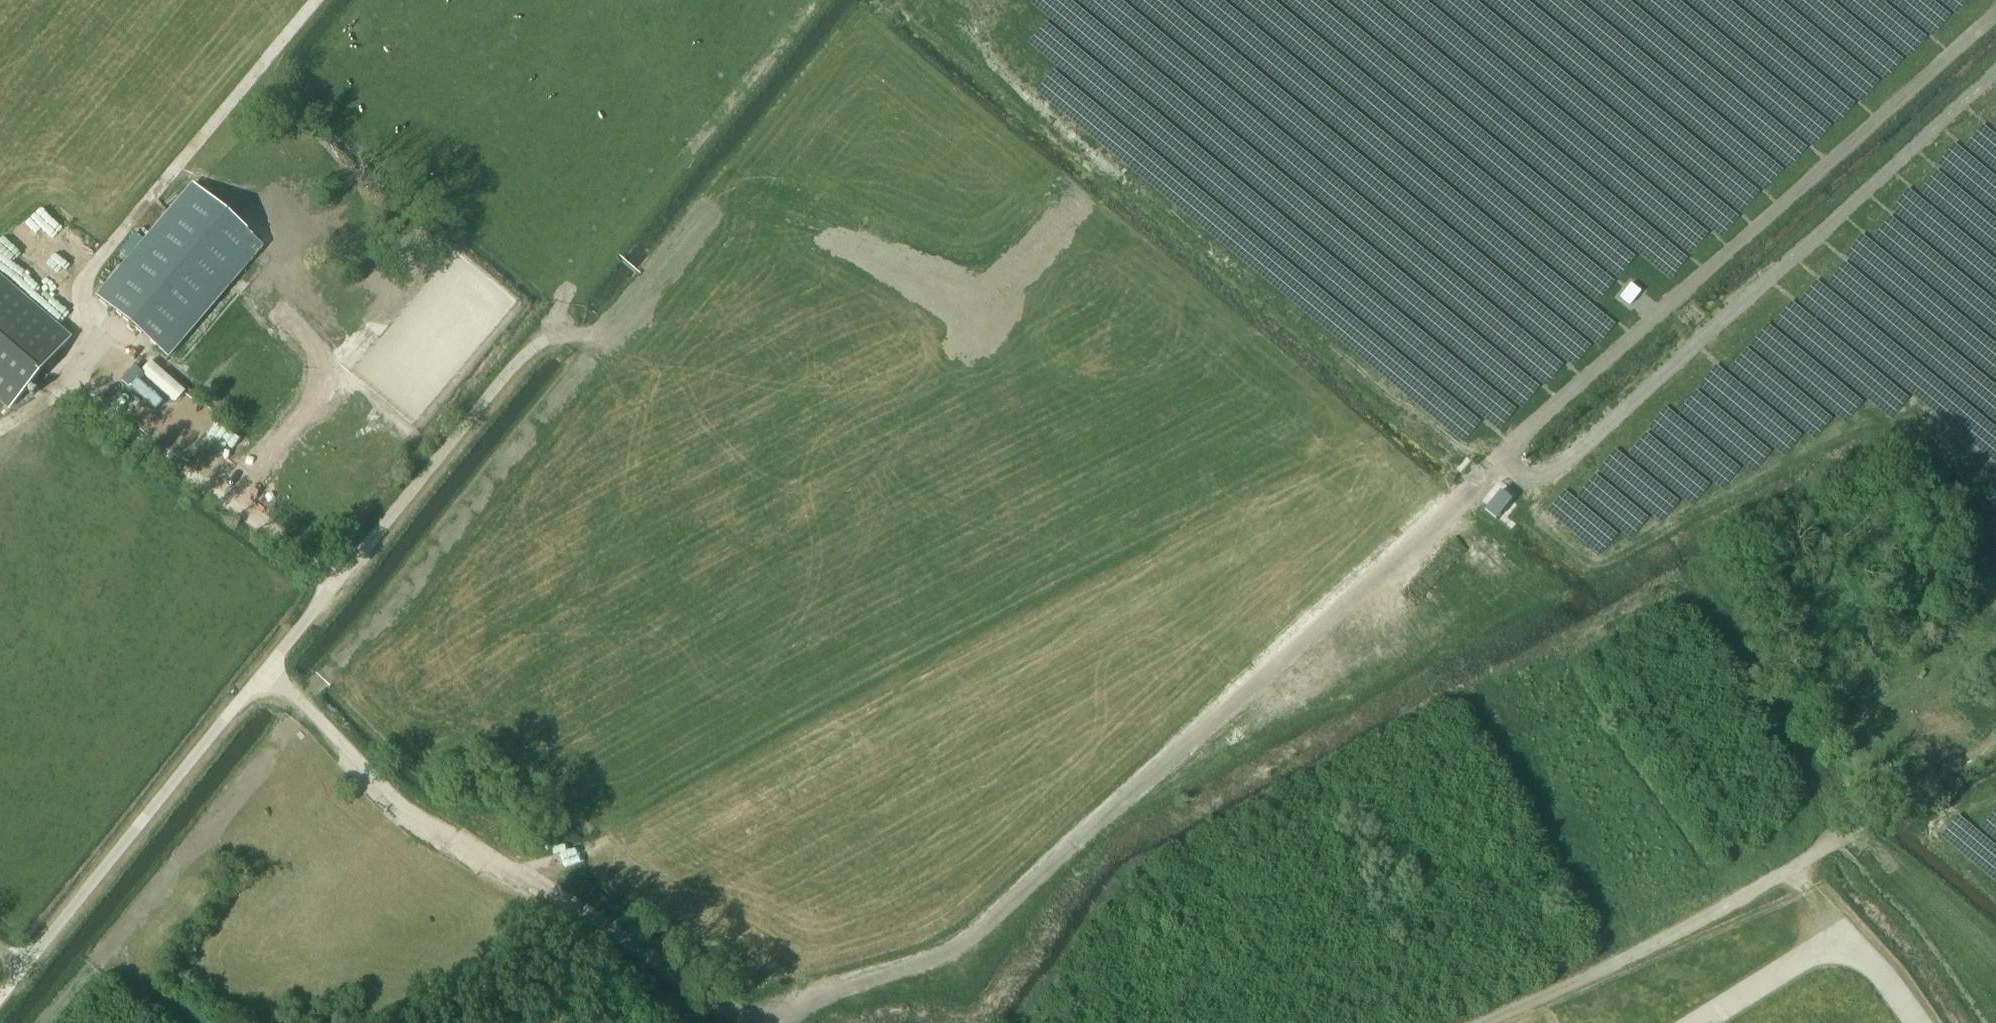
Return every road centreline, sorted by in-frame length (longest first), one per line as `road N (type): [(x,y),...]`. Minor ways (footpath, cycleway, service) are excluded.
road 1 (unclassified): [(0,994),(262,672),(446,835),(755,1022)]
road 2 (unclassified): [(1484,1022),(1678,933),(1795,868)]

